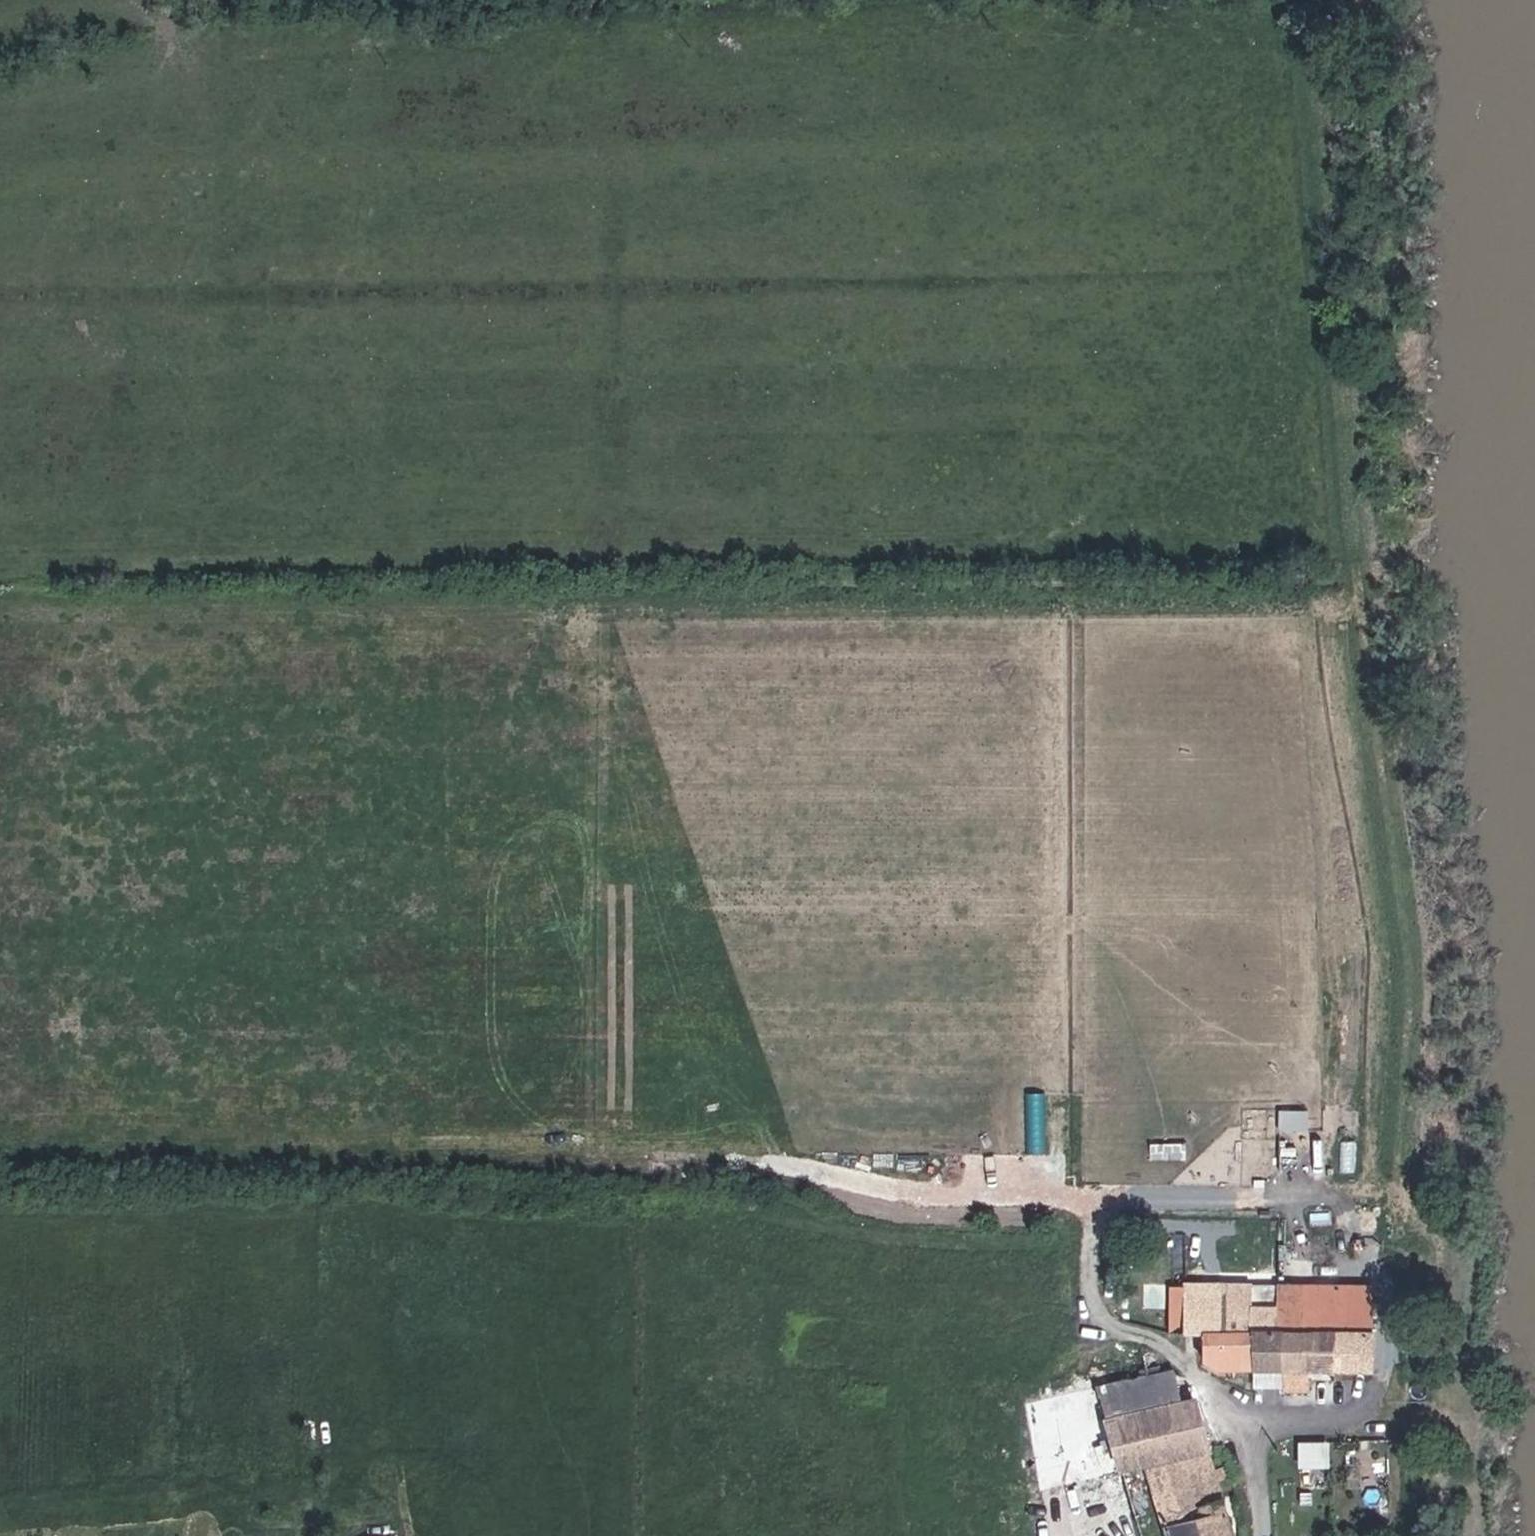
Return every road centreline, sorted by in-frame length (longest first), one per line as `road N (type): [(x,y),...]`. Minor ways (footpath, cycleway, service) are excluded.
road 1 (residential): [(1234,1535),(1231,1468),(1241,1441),(1264,1428),(1448,1426)]

